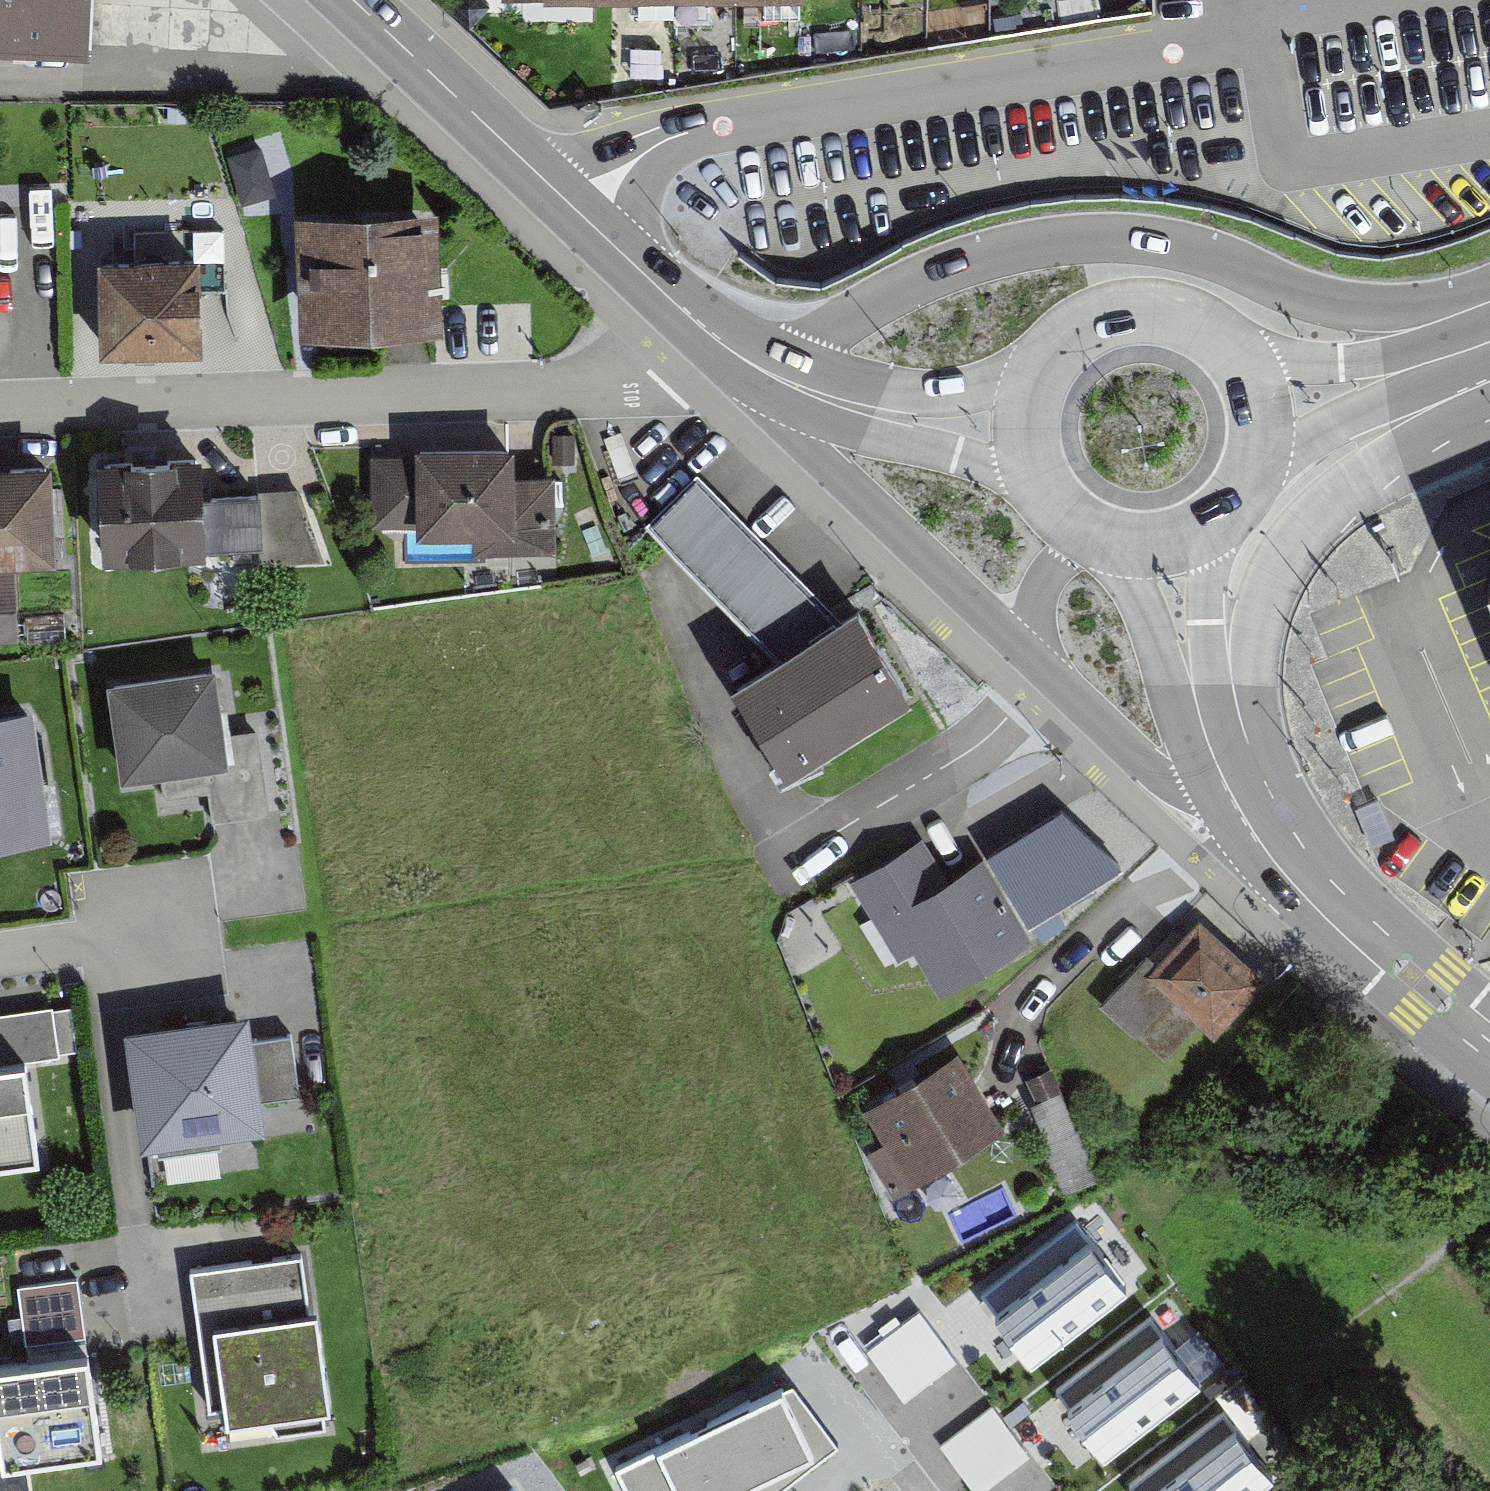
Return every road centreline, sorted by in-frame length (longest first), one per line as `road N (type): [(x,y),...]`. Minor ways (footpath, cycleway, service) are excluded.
road 1 (primary): [(1489,285),(1404,305),(1319,300),(1200,255),(1091,247),(1007,257),(921,288),(810,344),(744,361)]
road 2 (residential): [(0,420),(546,404),(659,394),(744,361)]
road 3 (secondary): [(744,361),(802,441),(1038,675),(1175,791),(1211,801)]
road 4 (primary): [(355,0),(744,361)]
road 5 (secondary): [(1262,826),(1257,630),(1277,576),(1325,515),(1385,464),(1489,405)]
road 6 (secondary): [(1262,826),(1389,958),(1489,1044)]
road 7 (secondary): [(1262,826),(1218,700),(1199,531)]
road 8 (secondary): [(1123,544),(1211,801)]
road 9 (primary): [(1489,327),(1379,360),(1232,353)]
road 10 (primary): [(1251,473),(1305,439),(1430,383),(1489,386)]
road 11 (primary): [(1232,353),(1197,325),(1154,312),(1109,316),(1070,337),(1040,371)]
road 12 (primary): [(846,406),(916,450),(1041,487)]
road 13 (primary): [(1040,371),(935,398),(846,406)]
road 14 (residential): [(0,953),(149,930)]
road 15 (primary): [(1251,473),(1258,410),(1232,353)]
road 16 (primary): [(1040,371),(1025,429),(1041,487)]

